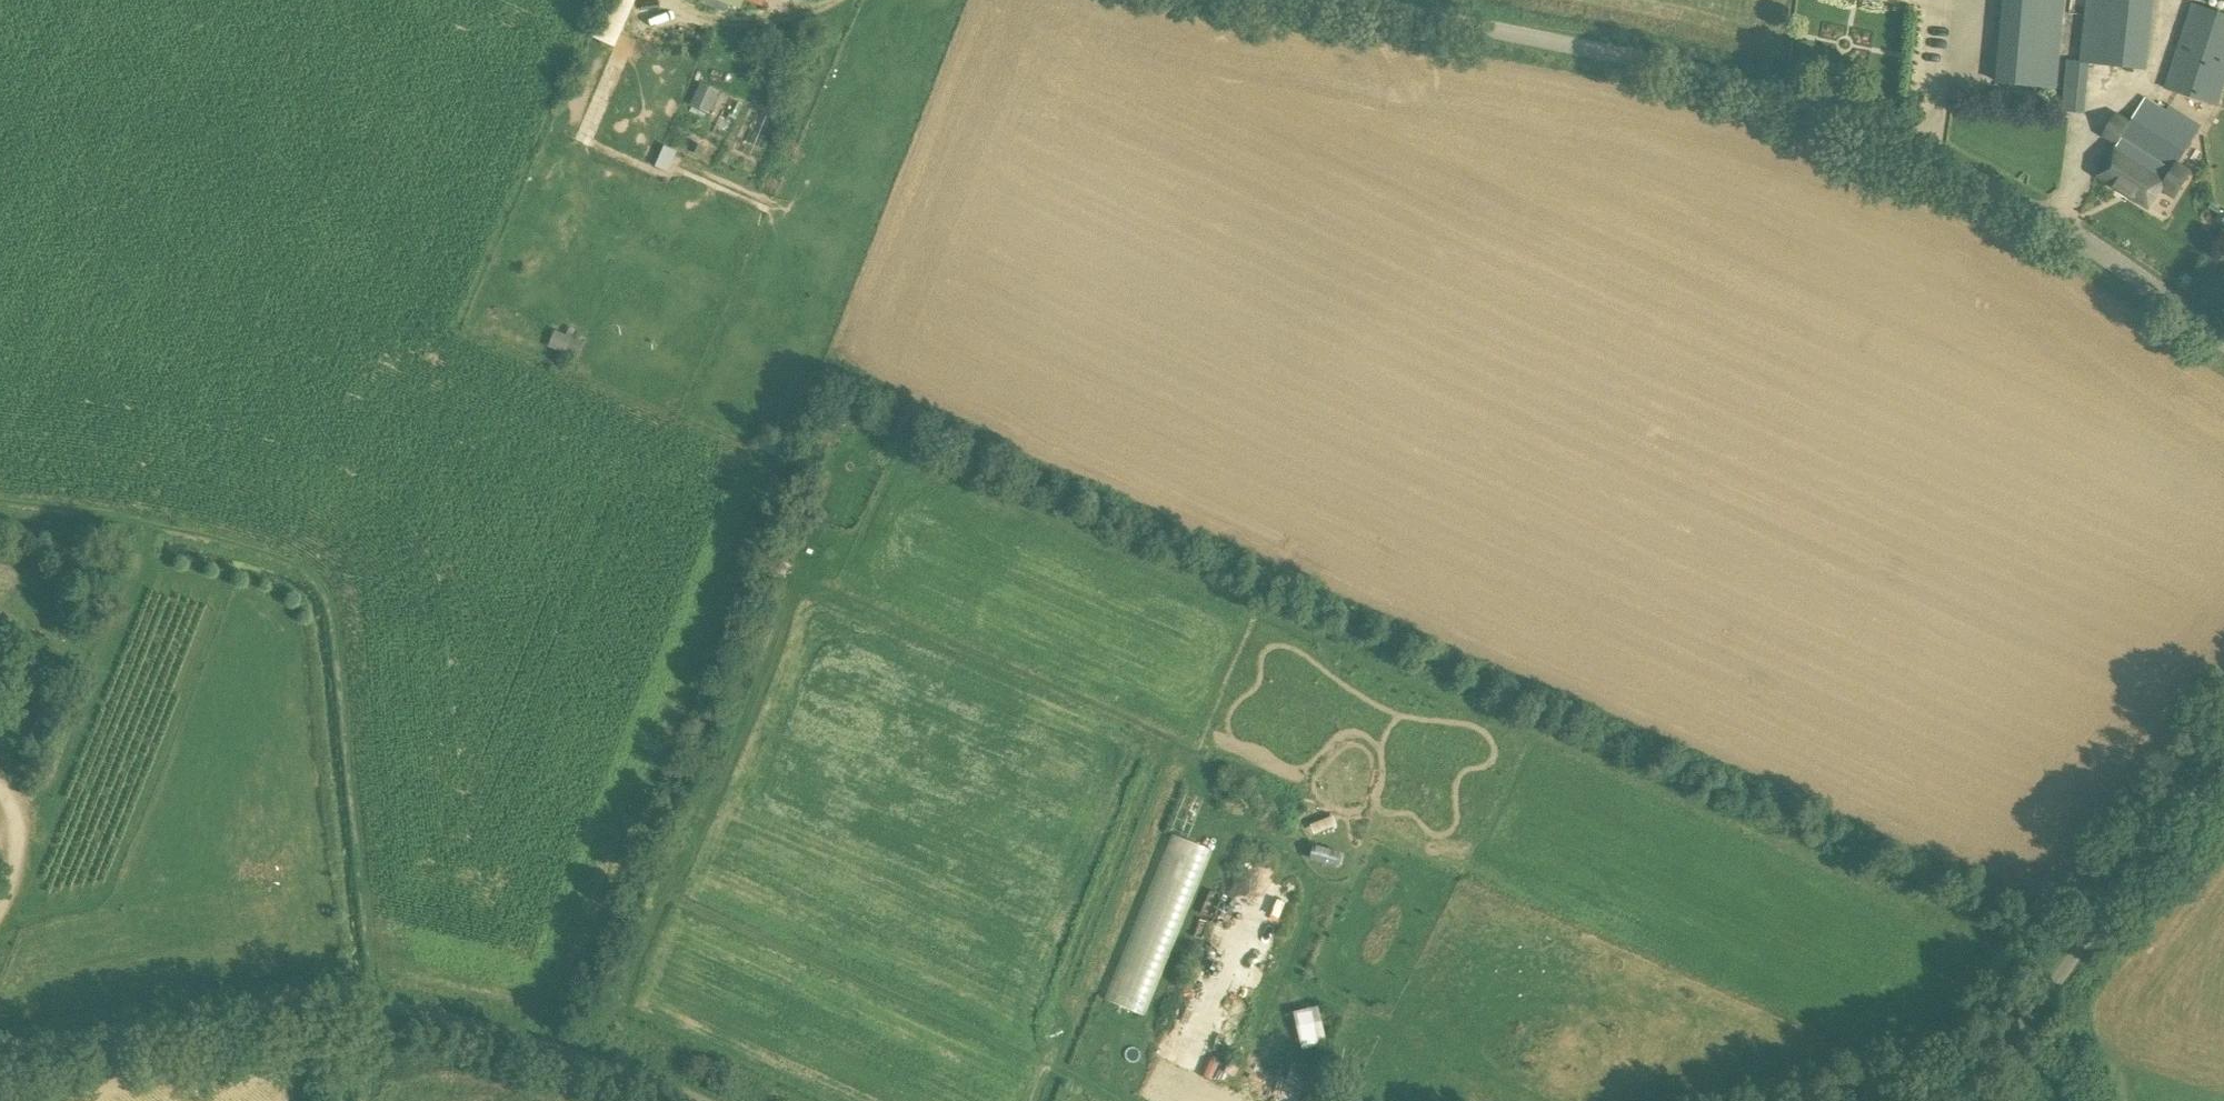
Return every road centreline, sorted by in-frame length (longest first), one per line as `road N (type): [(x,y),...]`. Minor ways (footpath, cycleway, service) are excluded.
road 1 (unclassified): [(2223,338),(2108,256),(1955,171),(1800,106),(1661,66),(1317,0)]
road 2 (unclassified): [(0,1054),(244,1008),(364,1005),(489,1033),(680,1100)]
road 3 (unclassified): [(1940,1100),(1992,1065),(2049,1000),(2223,759)]

